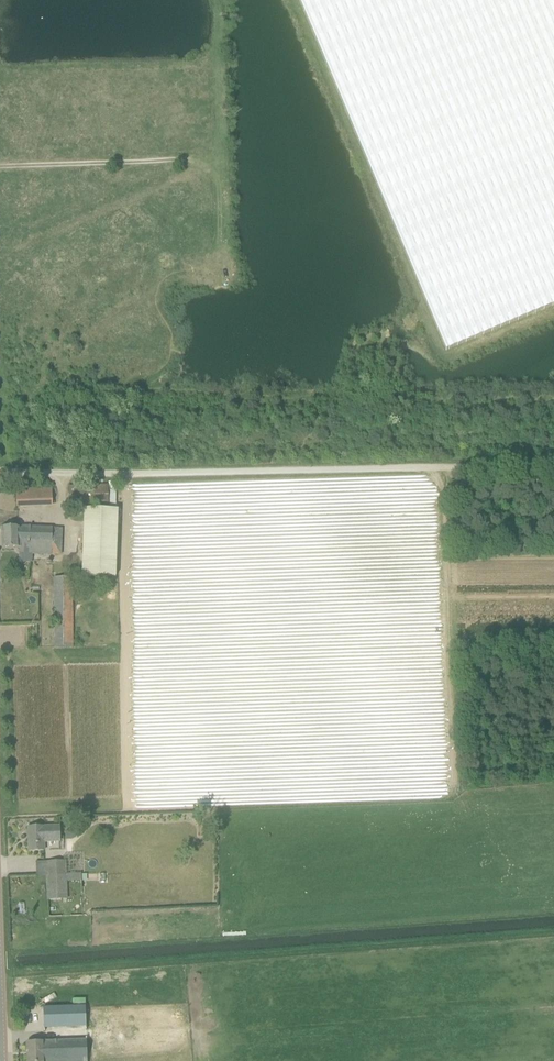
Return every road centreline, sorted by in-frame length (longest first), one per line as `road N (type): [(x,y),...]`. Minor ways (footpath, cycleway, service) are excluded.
road 1 (track): [(0,974),(553,932)]
road 2 (track): [(444,465),(0,473)]
road 3 (track): [(444,465),(455,793)]

